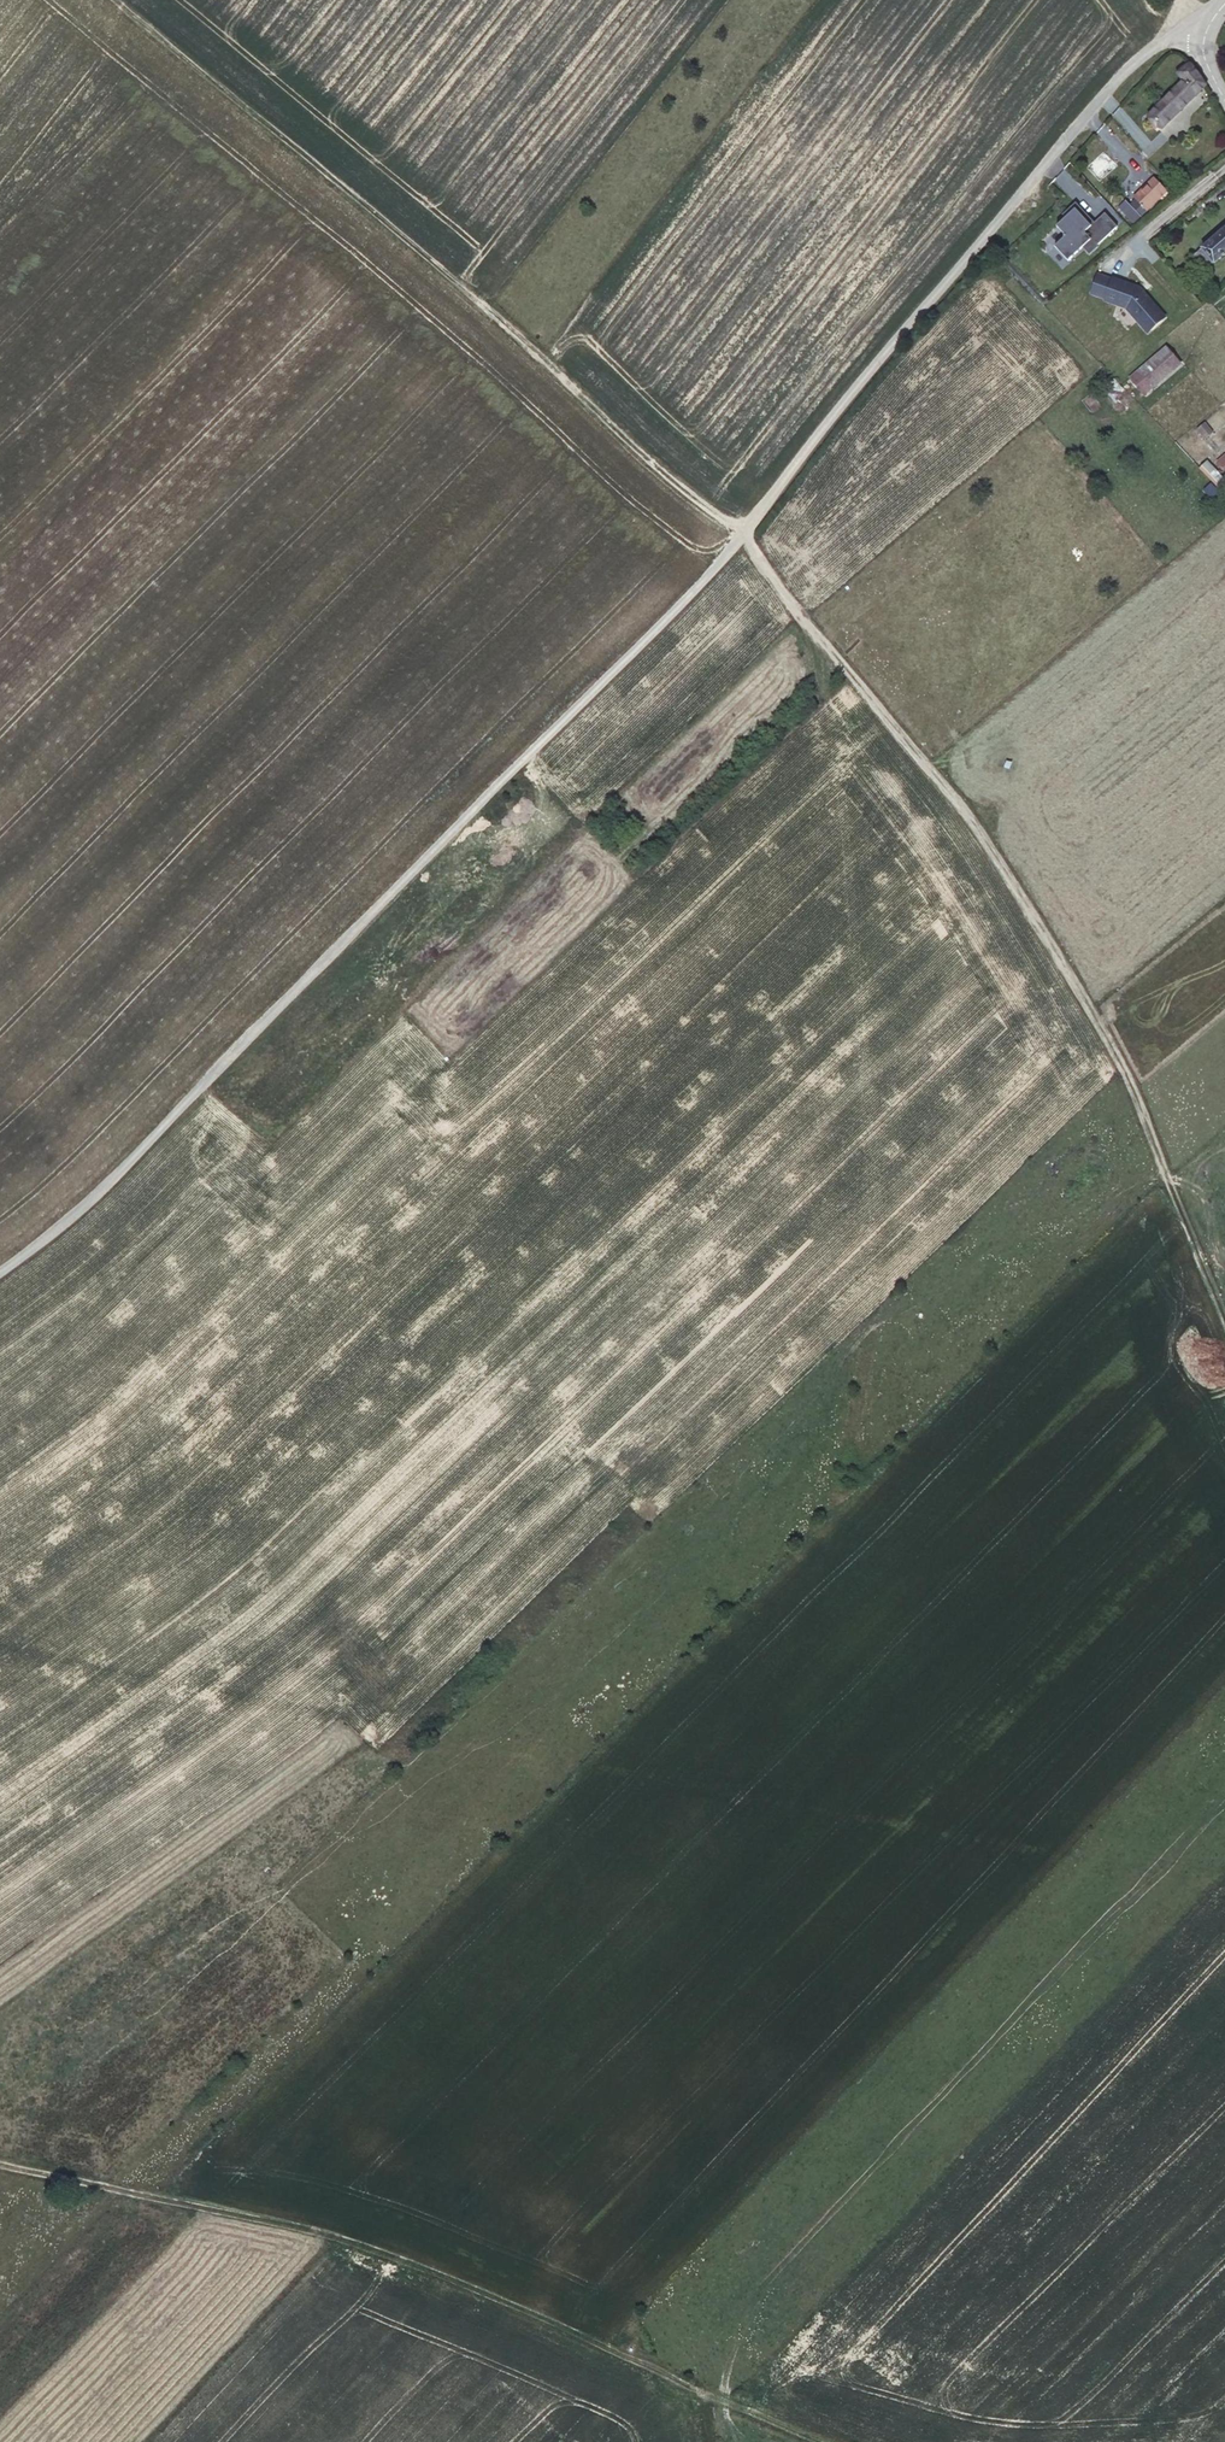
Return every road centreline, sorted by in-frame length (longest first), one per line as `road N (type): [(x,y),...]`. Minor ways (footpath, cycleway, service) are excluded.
road 1 (track): [(110,0),(557,374),(707,513),(735,525),(952,793),(1066,964),(1224,1316)]
road 2 (unclassified): [(0,1267),(88,1202),(735,525)]
road 3 (track): [(831,2441),(340,2239),(0,2163)]
road 4 (residential): [(735,525),(1144,51),(1204,25)]

